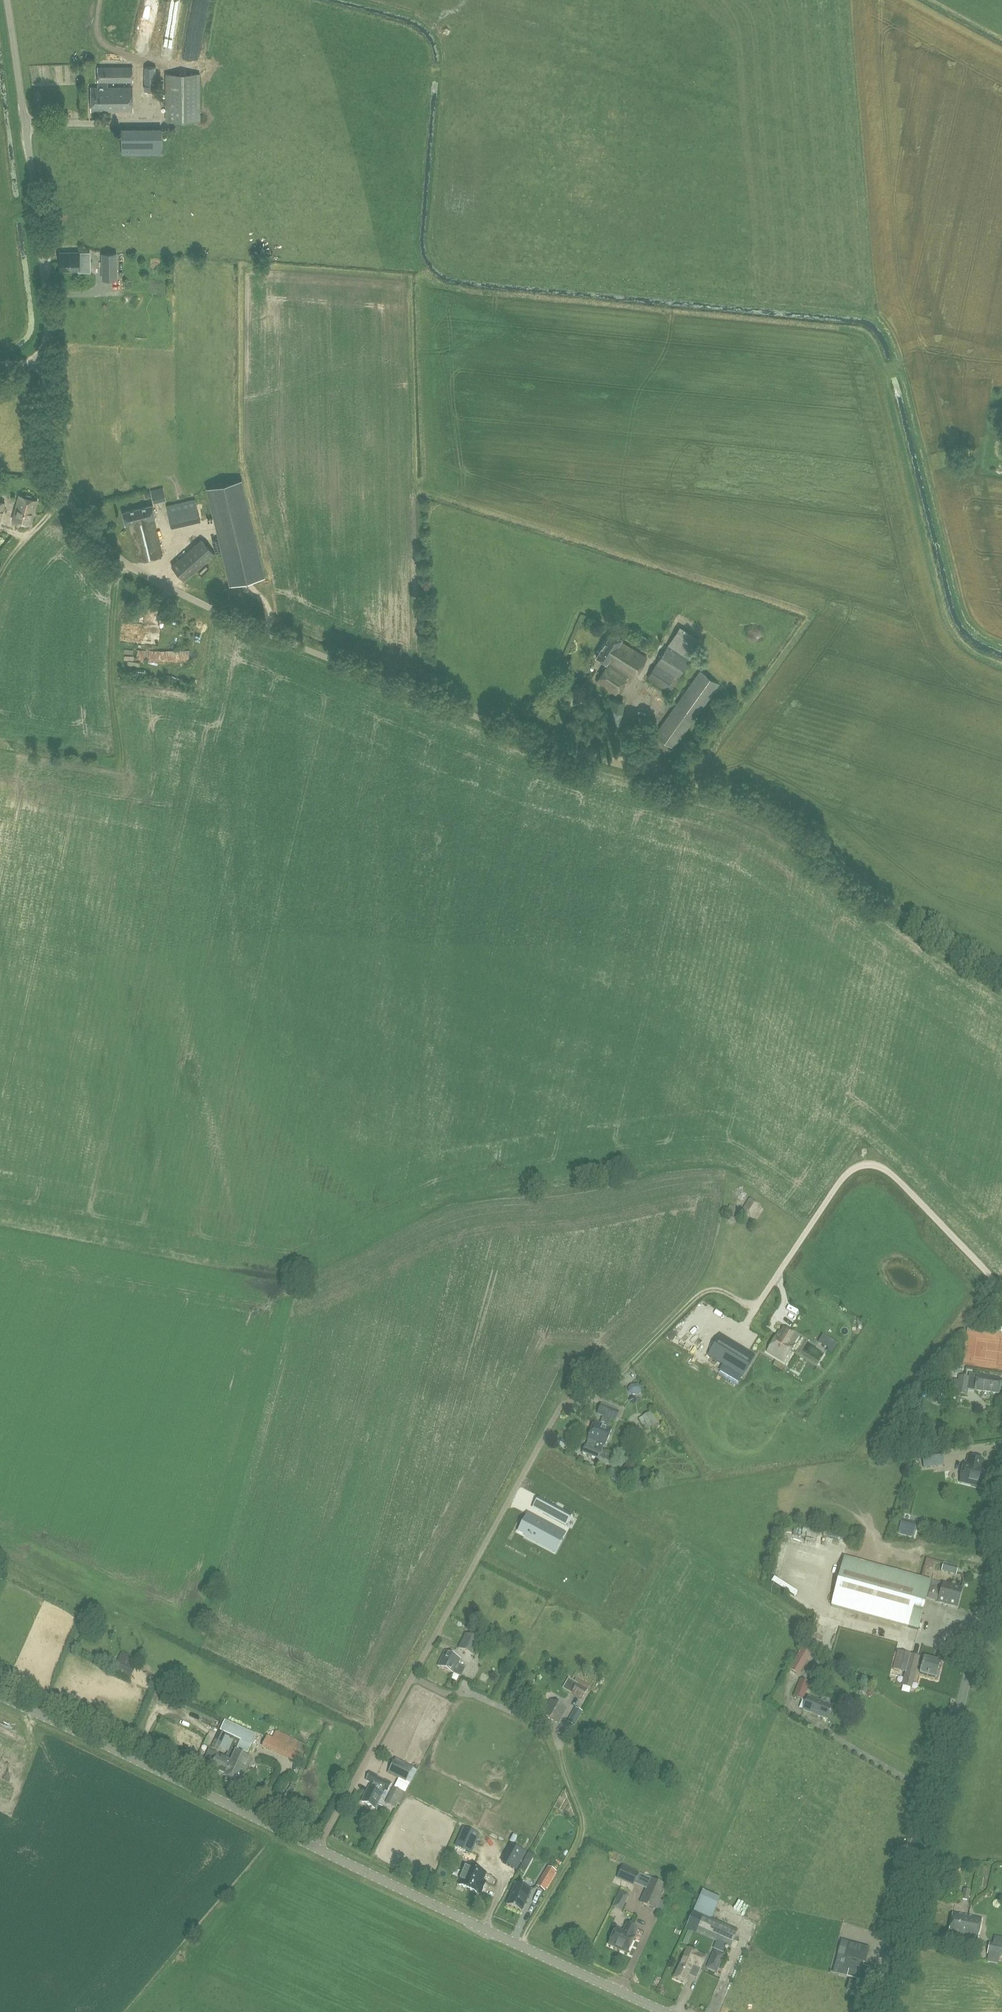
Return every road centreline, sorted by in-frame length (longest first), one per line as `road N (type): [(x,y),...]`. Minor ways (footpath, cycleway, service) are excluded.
road 1 (unclassified): [(1001,981),(935,944),(770,816),(454,711),(206,607),(131,567),(80,519),(61,484),(49,366)]
road 2 (track): [(1001,1288),(883,1165),(859,1163),(760,1305),(705,1293),(606,1387)]
road 3 (unclassified): [(317,1851),(565,1404),(606,1387)]
road 4 (tertiary): [(881,2011),(1001,1548)]
road 5 (tertiary): [(668,2011),(317,1851)]
road 6 (unclassified): [(49,366),(43,256),(7,0)]
road 7 (tertiary): [(317,1851),(0,1701)]

